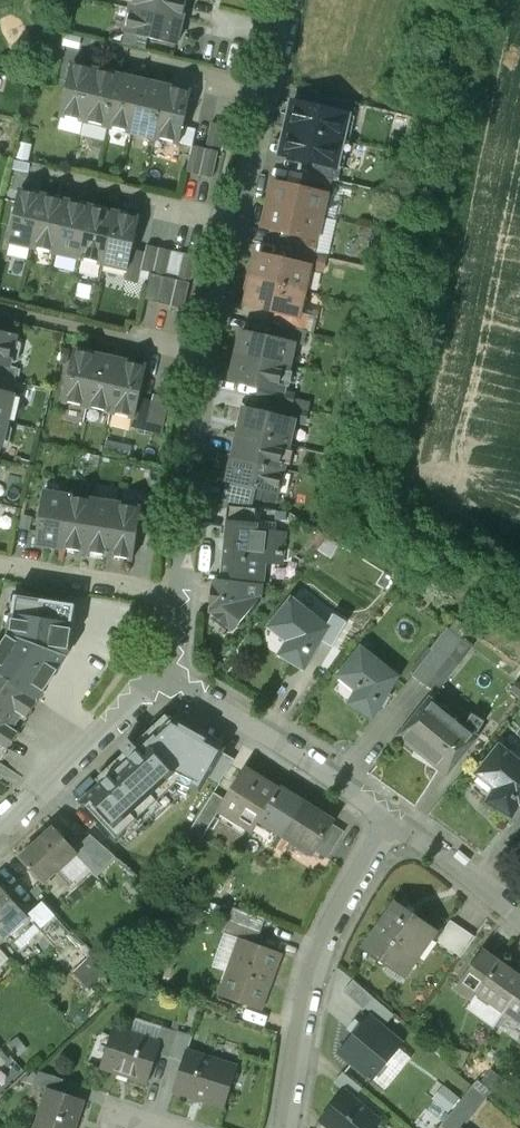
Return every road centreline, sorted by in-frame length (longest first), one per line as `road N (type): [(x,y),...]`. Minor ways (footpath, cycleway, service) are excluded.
road 1 (residential): [(295,1127),(324,961),(396,814)]
road 2 (residential): [(157,671),(396,814)]
road 3 (residential): [(183,596),(213,346)]
road 4 (residential): [(0,834),(121,719),(157,671)]
road 5 (residential): [(0,306),(213,346)]
road 6 (residential): [(183,596),(0,567)]
road 7 (residential): [(396,814),(519,913)]
road 8 (residential): [(270,85),(132,51)]
road 9 (residential): [(239,211),(101,178)]
road 10 (residential): [(213,346),(239,211)]
road 11 (residential): [(239,211),(270,85)]

